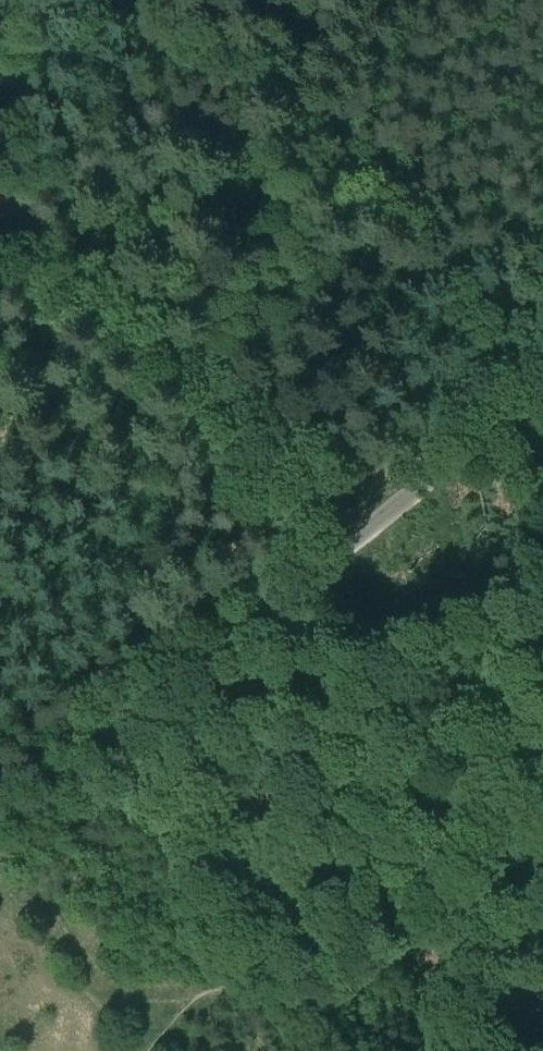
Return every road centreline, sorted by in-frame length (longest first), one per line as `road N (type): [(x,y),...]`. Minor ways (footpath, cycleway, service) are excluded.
road 1 (tertiary): [(0,809),(542,389)]
road 2 (track): [(0,242),(271,451),(323,499),(349,542)]
road 3 (track): [(264,910),(220,834),(194,810)]

